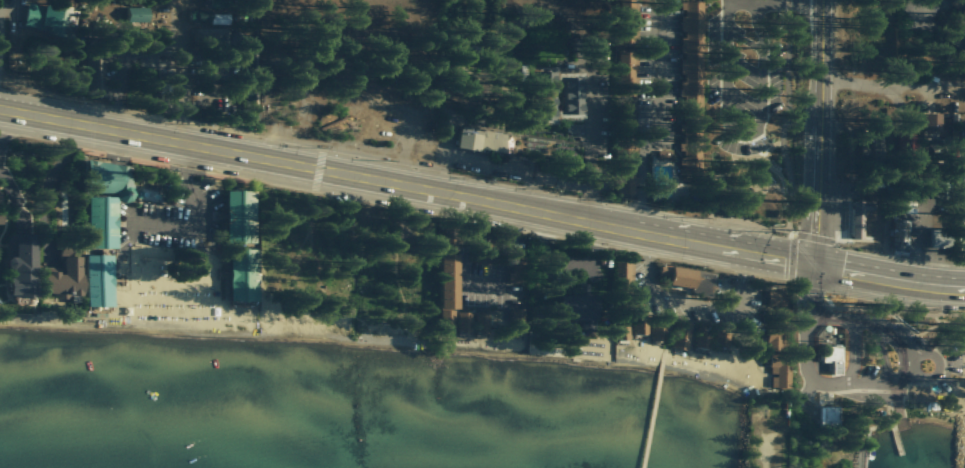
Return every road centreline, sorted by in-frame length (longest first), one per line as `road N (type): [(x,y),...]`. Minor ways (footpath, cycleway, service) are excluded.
road 1 (primary): [(0,110),(815,266)]
road 2 (tertiary): [(815,266),(818,0)]
road 3 (primary): [(815,266),(964,288)]

